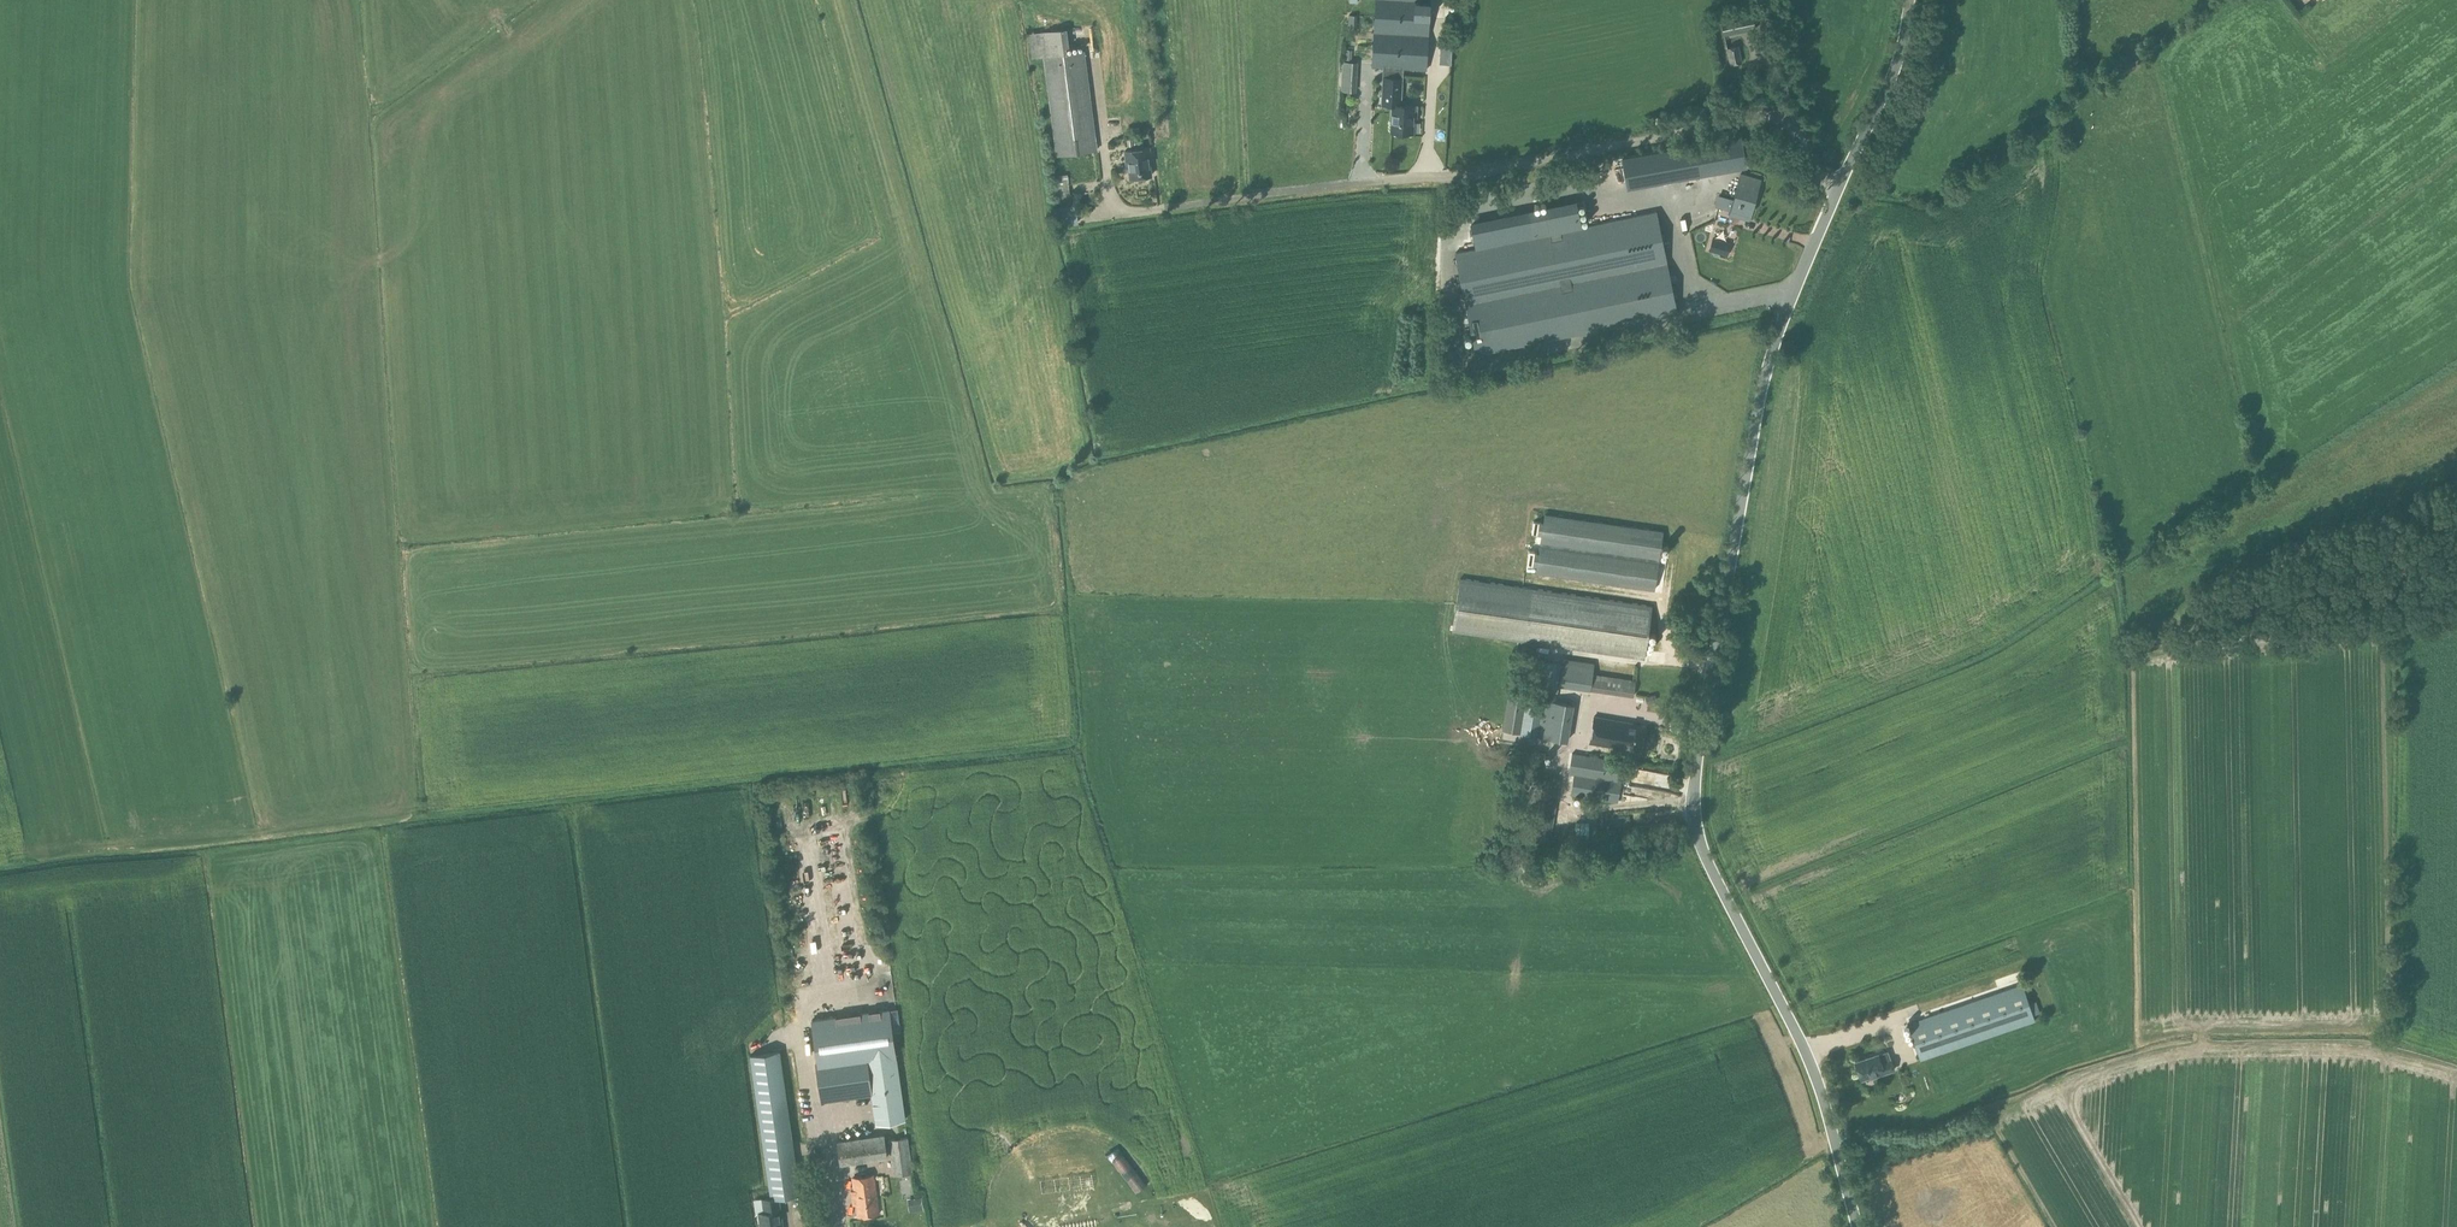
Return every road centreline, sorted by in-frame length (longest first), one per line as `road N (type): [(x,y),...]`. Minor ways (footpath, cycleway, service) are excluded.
road 1 (unclassified): [(1857,1226),(1804,1046),(1708,862),(1693,795),(1766,363),(1900,51),(1910,0)]

